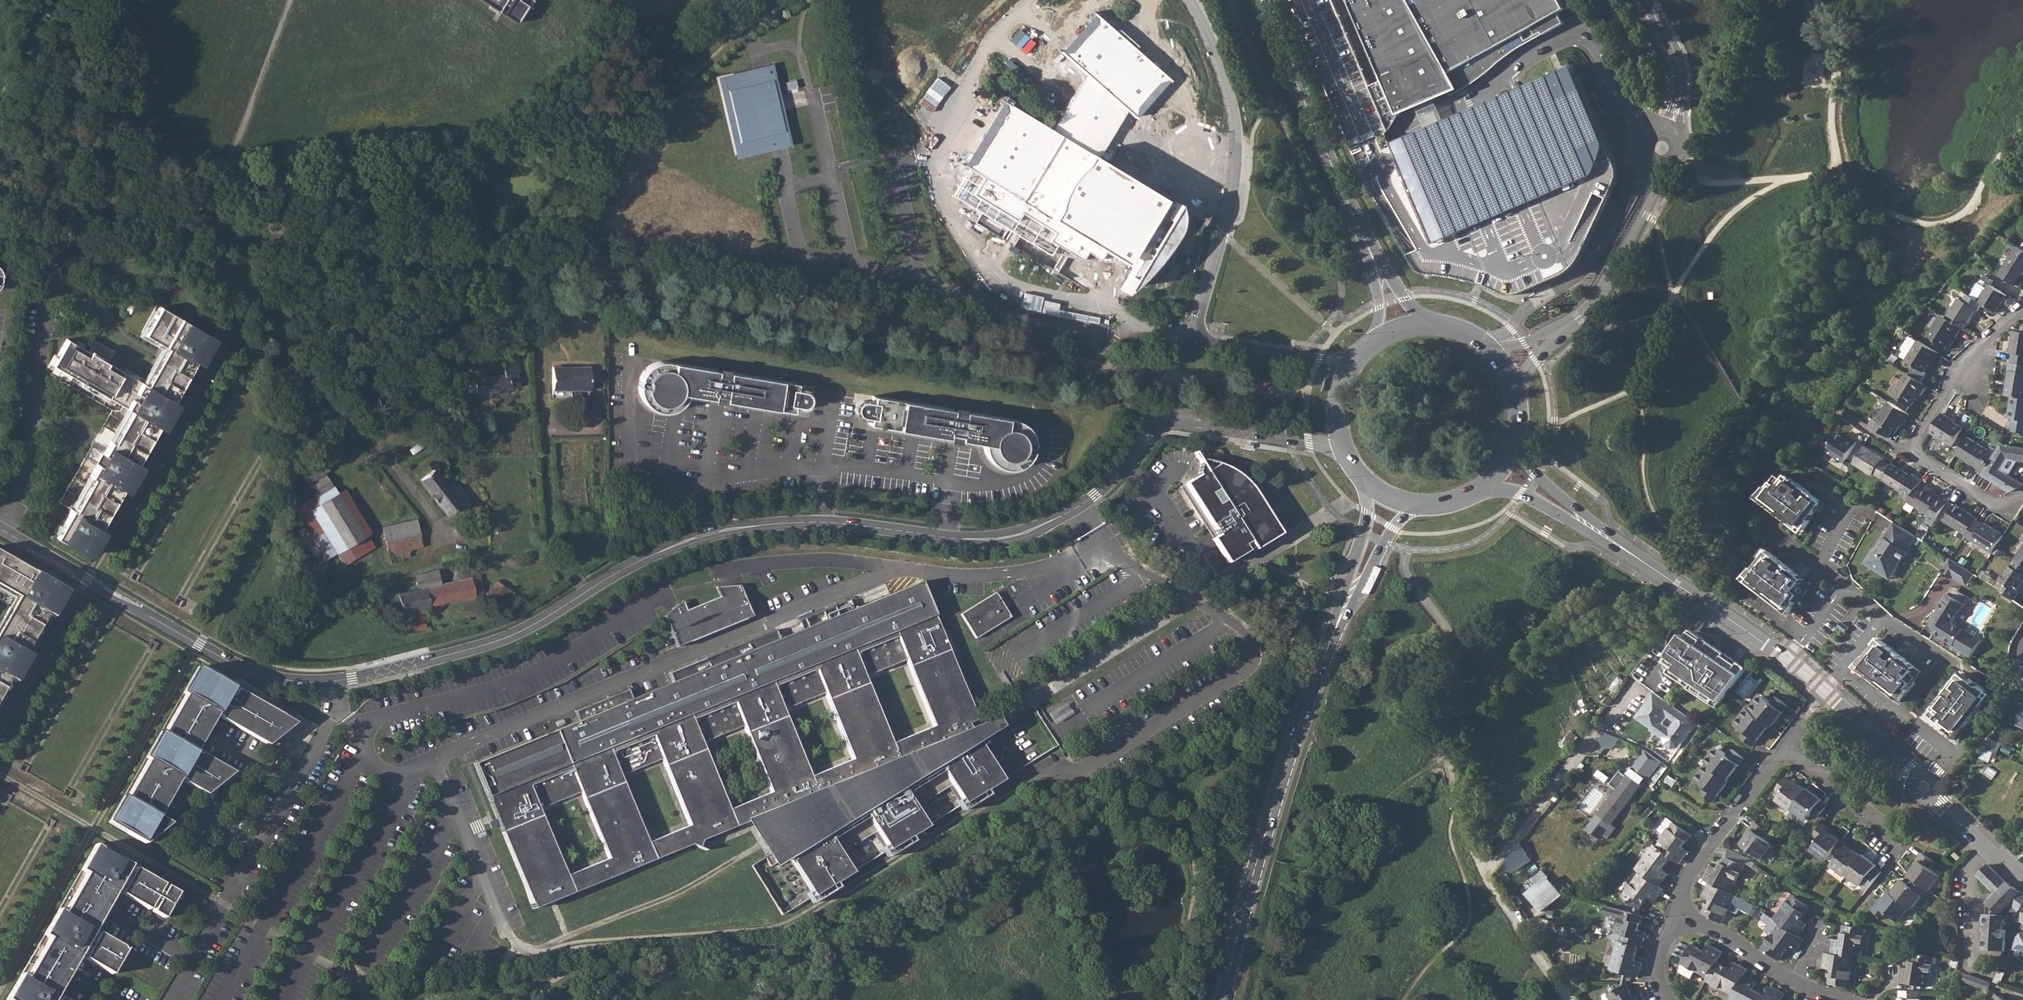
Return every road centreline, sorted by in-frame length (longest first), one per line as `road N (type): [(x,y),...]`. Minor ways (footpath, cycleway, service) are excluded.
road 1 (residential): [(1156,417),(1109,484),(1025,532),(976,540),(812,524),(720,534),(661,551),(525,631),(323,682)]
road 2 (track): [(523,952),(792,925),(1021,782)]
road 3 (residential): [(1508,365),(1584,313),(1642,214),(1685,83),(1677,51),(1646,0)]
road 4 (secondary): [(1337,624),(1263,842),(1223,999)]
road 5 (residential): [(323,682),(261,676),(227,662),(0,532)]
road 6 (residential): [(323,682),(328,725),(170,999)]
road 7 (tertiary): [(1638,556),(1789,658),(1917,778)]
road 8 (residential): [(1192,0),(1226,74),(1237,165),(1230,217),(1191,337)]
road 9 (residential): [(50,263),(23,487),(0,528)]
road 10 (secondary): [(1366,235),(1262,0)]
road 11 (residential): [(1678,913),(1694,867),(1785,751)]
road 12 (residential): [(1156,417),(1347,453)]
road 13 (residential): [(2022,309),(1989,337),(1975,371),(1951,388),(1908,454)]
road 14 (tertiary): [(1638,556),(1542,478),(1522,430)]
road 15 (tertiary): [(1482,492),(1511,490),(1638,556)]
road 16 (residential): [(1359,358),(1191,337)]
road 17 (residential): [(1785,751),(1905,846),(1896,857)]
road 18 (unclassified): [(1573,999),(1482,867)]
road 19 (secondary): [(1337,624),(1398,528),(1426,507)]
road 20 (secondary): [(1368,482),(1370,513),(1337,624)]
road 21 (residential): [(1678,913),(1802,988)]
road 22 (residential): [(1908,454),(1995,509),(2022,497)]
road 23 (tertiary): [(1934,798),(2022,880)]

